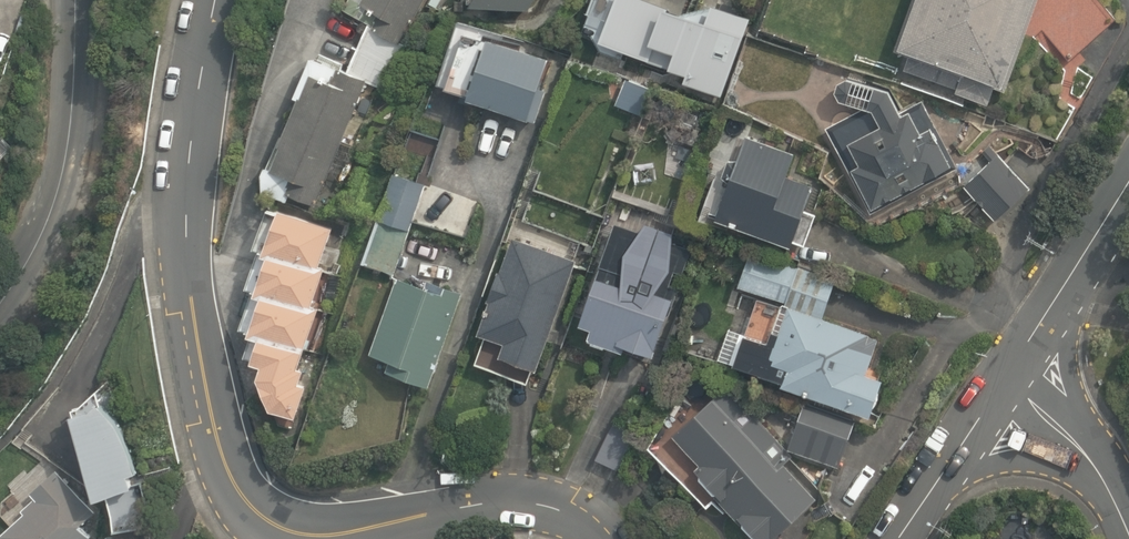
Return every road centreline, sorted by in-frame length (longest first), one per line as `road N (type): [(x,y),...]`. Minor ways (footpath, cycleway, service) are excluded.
road 1 (residential): [(214,0),(183,163),(179,242),(210,412),(244,497),(285,525),(318,531),(501,501),(541,505),(607,538)]
road 2 (residential): [(77,0),(69,151),(31,262),(0,302)]
road 3 (residential): [(1002,391),(1128,177)]
road 4 (residential): [(1002,391),(1088,454),(1128,524)]
road 5 (residential): [(907,538),(1002,391)]

